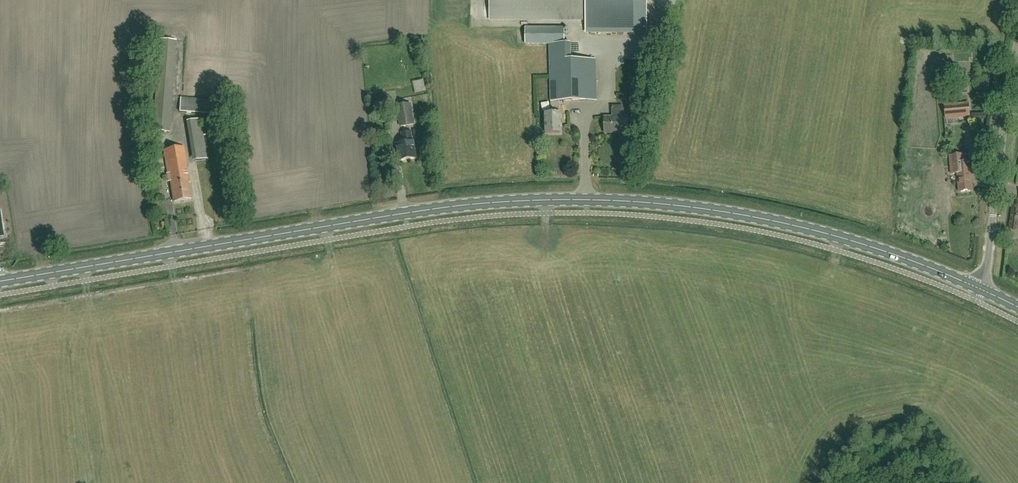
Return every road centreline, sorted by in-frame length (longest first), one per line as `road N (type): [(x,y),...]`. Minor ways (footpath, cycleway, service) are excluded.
road 1 (secondary): [(0,281),(428,211),(586,200),(757,218),(844,239),(980,289)]
road 2 (unclassified): [(980,289),(1017,46)]

